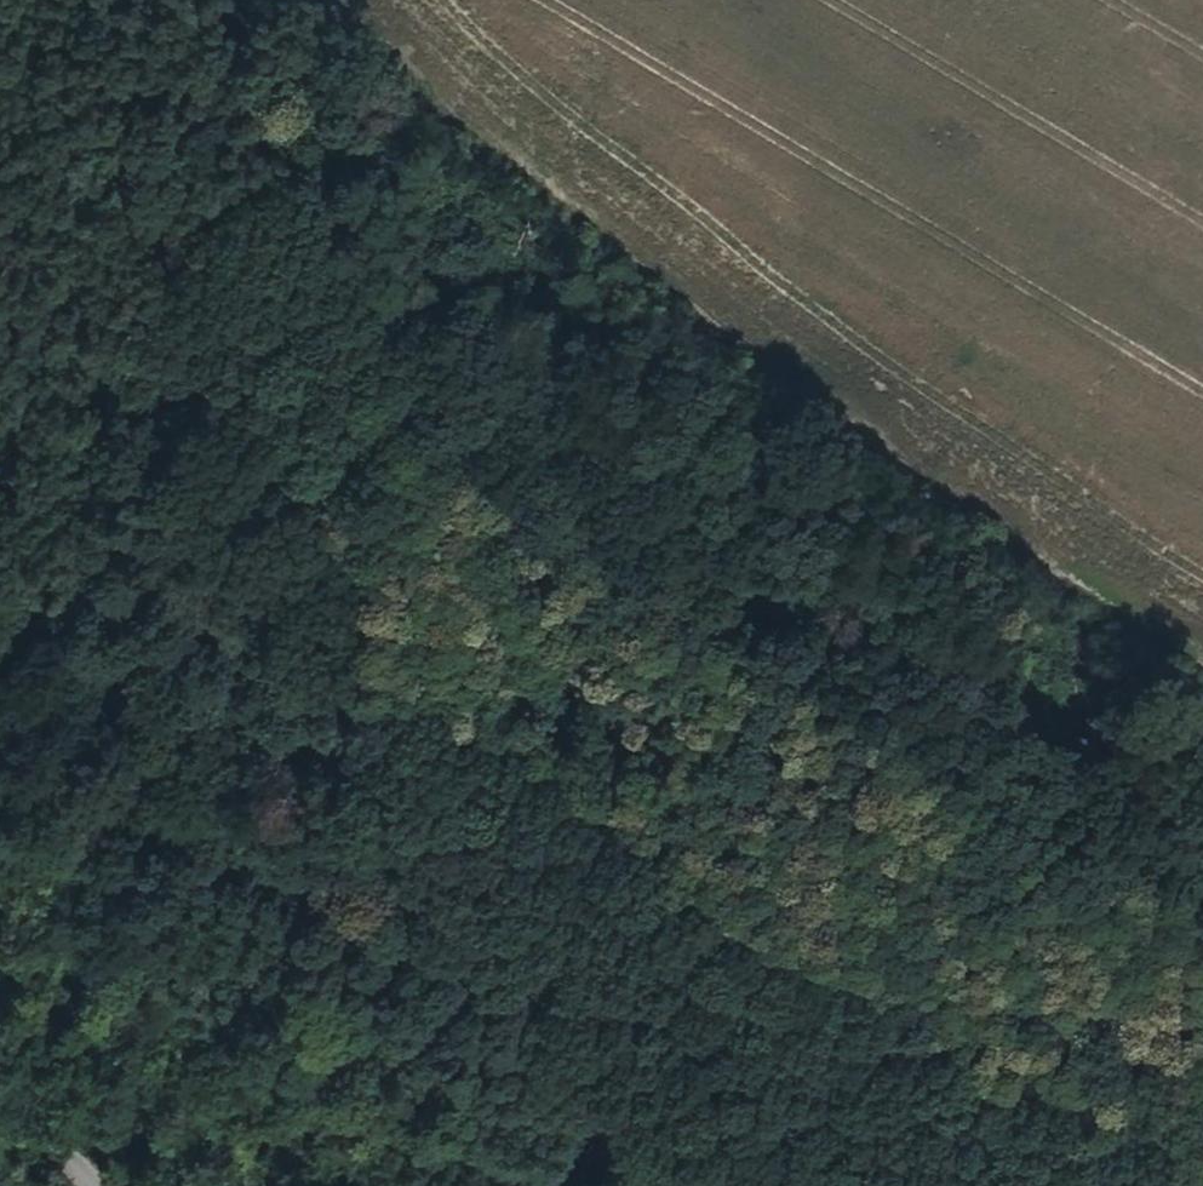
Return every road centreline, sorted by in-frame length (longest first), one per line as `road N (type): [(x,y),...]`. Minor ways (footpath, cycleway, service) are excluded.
road 1 (track): [(0,696),(654,1185)]
road 2 (unclassified): [(96,1185),(0,1089)]

